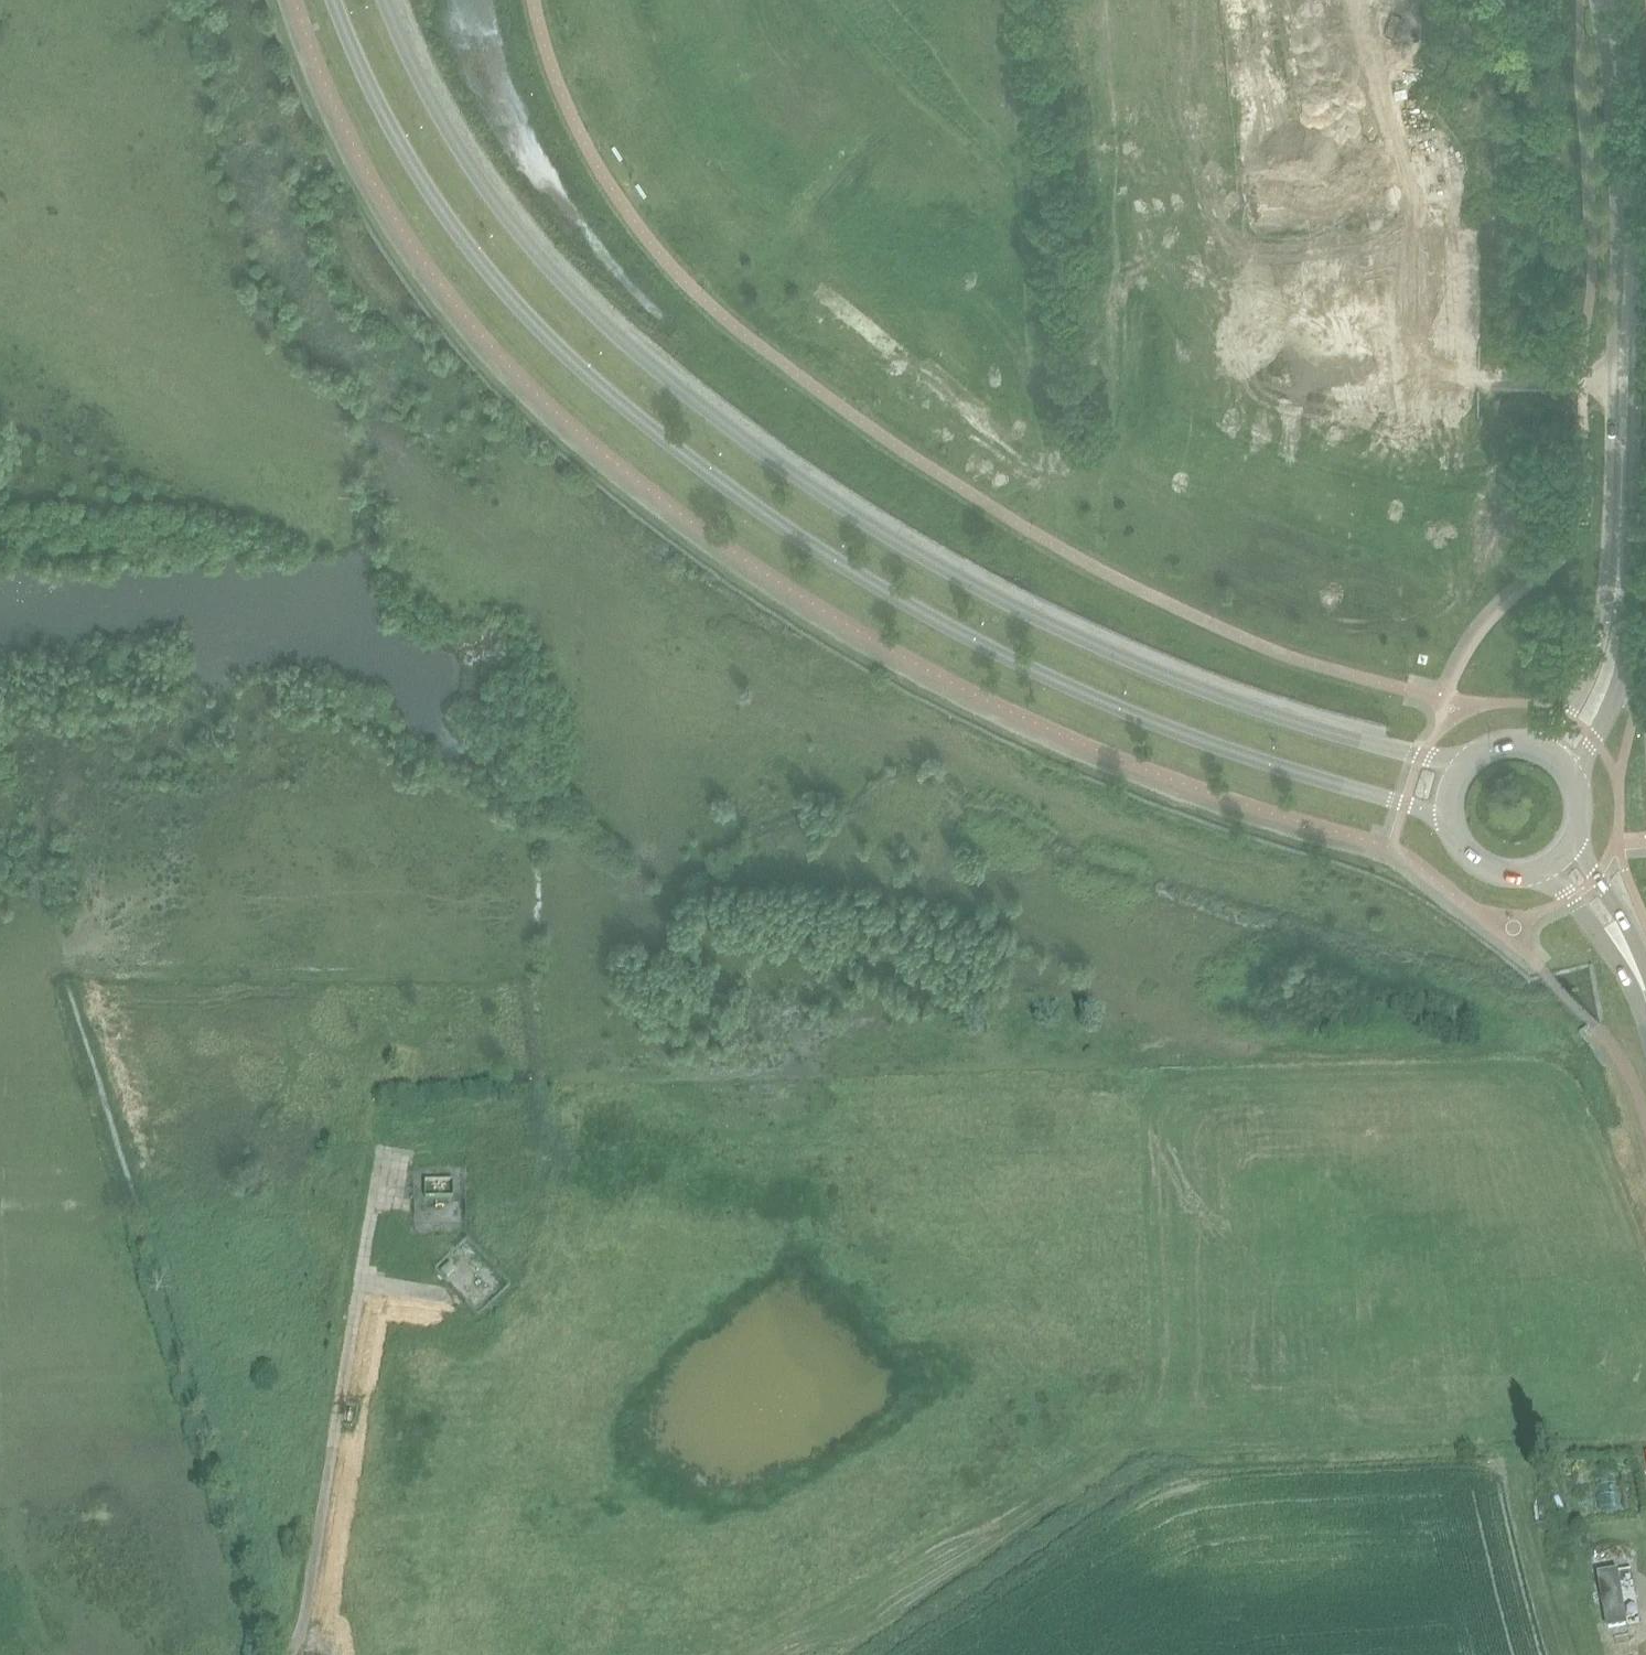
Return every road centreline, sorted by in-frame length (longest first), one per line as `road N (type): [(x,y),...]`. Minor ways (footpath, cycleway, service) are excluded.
road 1 (primary): [(337,0),(409,158),(469,247),(588,375),(762,517),(1015,668),(1449,823)]
road 2 (primary): [(1461,767),(1238,706),(1011,607),(793,480),(629,348),(515,232),(449,131),(383,0)]
road 3 (residential): [(1472,372),(1488,197),(1472,175),(1428,146),(1420,129),(1408,0)]
road 4 (residential): [(985,109),(925,122),(895,110),(820,0)]
road 5 (tertiary): [(1573,773),(1625,665),(1630,614),(1620,568)]
road 6 (tertiary): [(1623,273),(1611,58)]
road 7 (tertiary): [(1620,568),(1593,667),(1546,748)]
road 8 (residential): [(1448,564),(1472,372)]
road 9 (primary): [(1645,990),(1622,914),(1574,840)]
road 10 (primary): [(1542,870),(1645,991)]
road 11 (residential): [(1472,372),(1614,379)]

